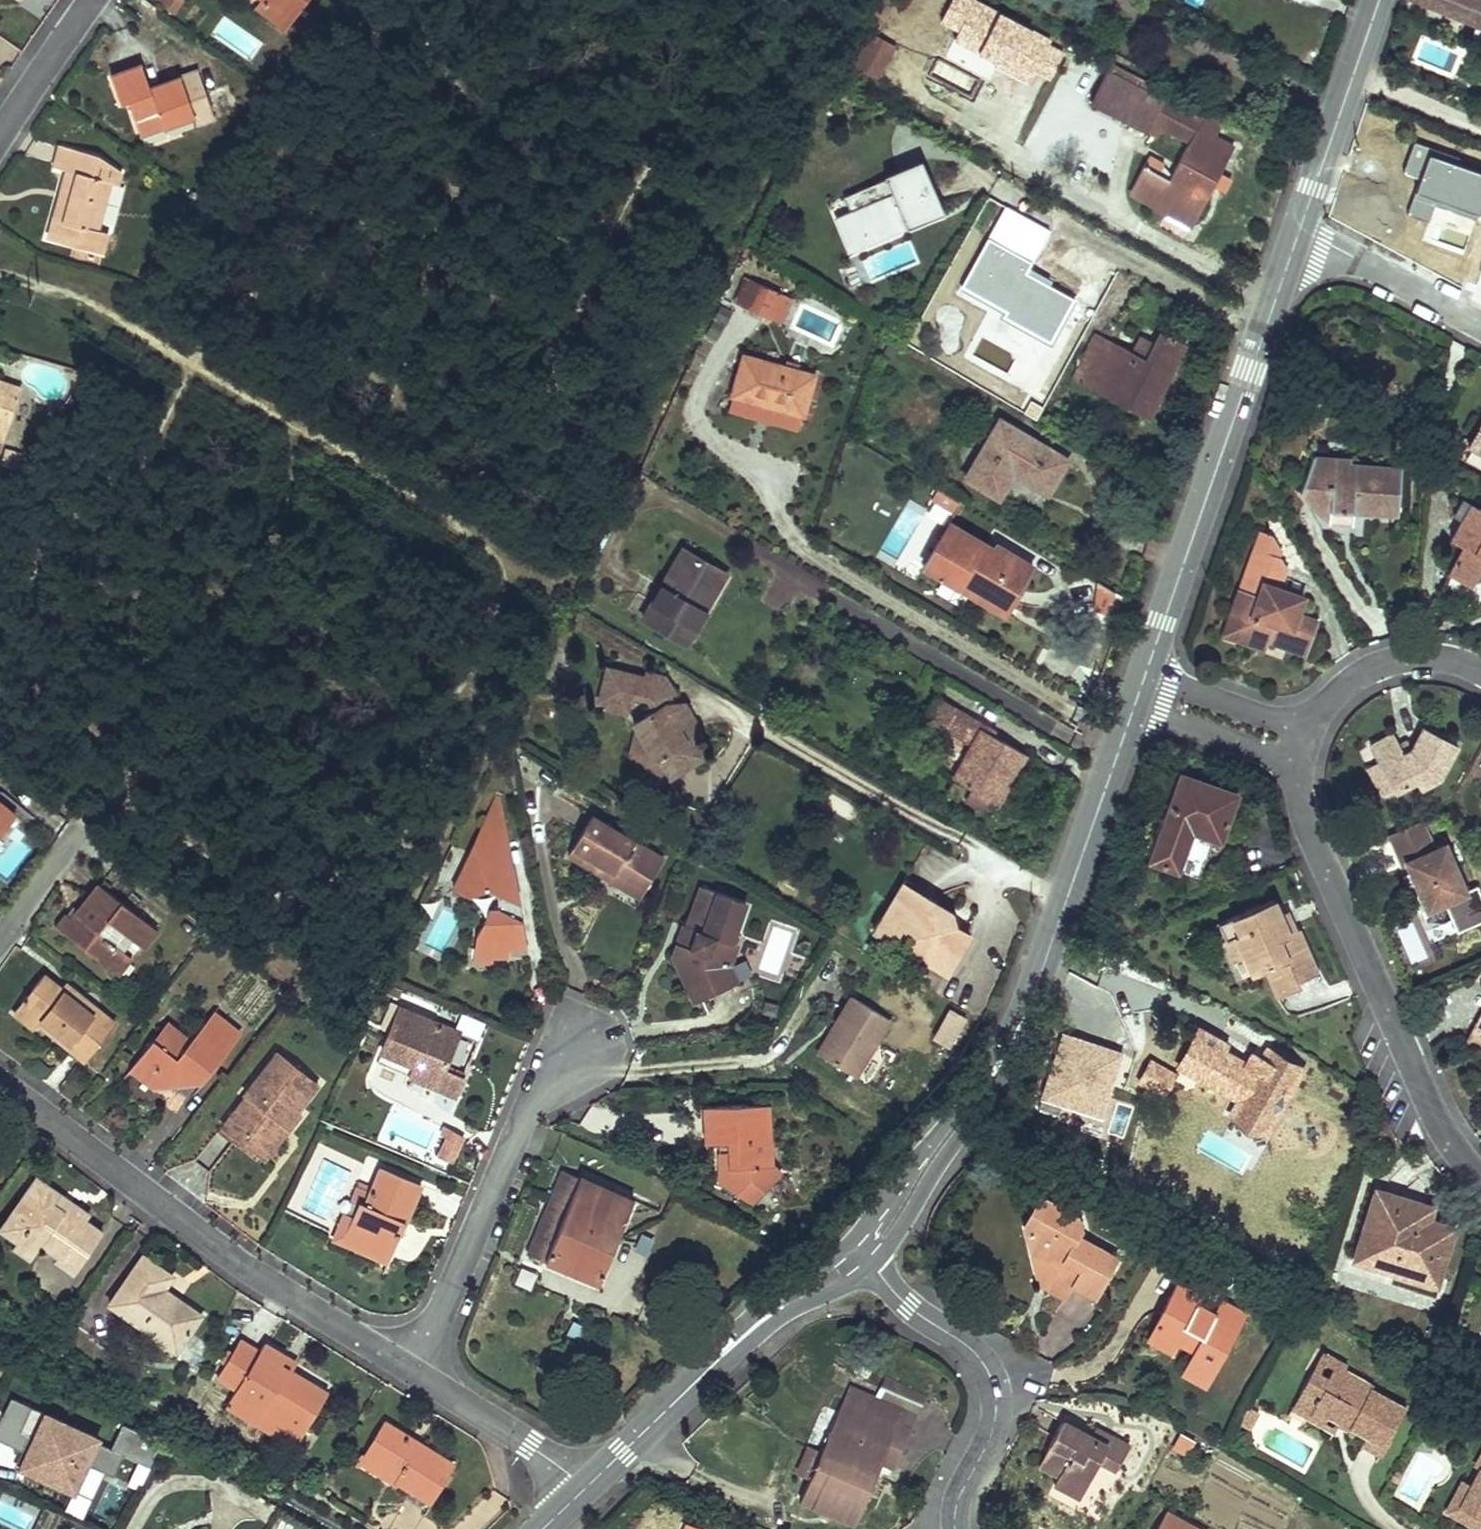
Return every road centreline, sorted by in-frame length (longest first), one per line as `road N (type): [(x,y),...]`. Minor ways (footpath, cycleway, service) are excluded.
road 1 (tertiary): [(864,1254),(1011,1046),(1134,708)]
road 2 (residential): [(0,1086),(247,1271),(411,1371)]
road 3 (tertiary): [(1147,673),(1300,231)]
road 4 (residential): [(1480,1180),(1432,1115),(1306,827),(1294,763)]
road 5 (residential): [(583,1039),(525,1116),(411,1371)]
road 6 (tertiary): [(584,1489),(768,1317),(864,1254)]
road 7 (residential): [(956,1528),(962,1491),(996,1420),(989,1374),(977,1356),(893,1292),(864,1254)]
road 8 (tertiary): [(1300,231),(1380,0)]
road 9 (residential): [(411,1371),(584,1489)]
road 10 (residential): [(1480,327),(1300,231)]
road 11 (residential): [(1305,729),(1358,675),(1387,660),(1419,657),(1480,672)]
road 12 (residential): [(95,0),(0,142)]
road 13 (residential): [(1134,708),(1294,763)]
road 14 (residential): [(1305,729),(1147,673)]
road 15 (track): [(133,327),(0,273)]
road 16 (residential): [(81,830),(0,945)]

